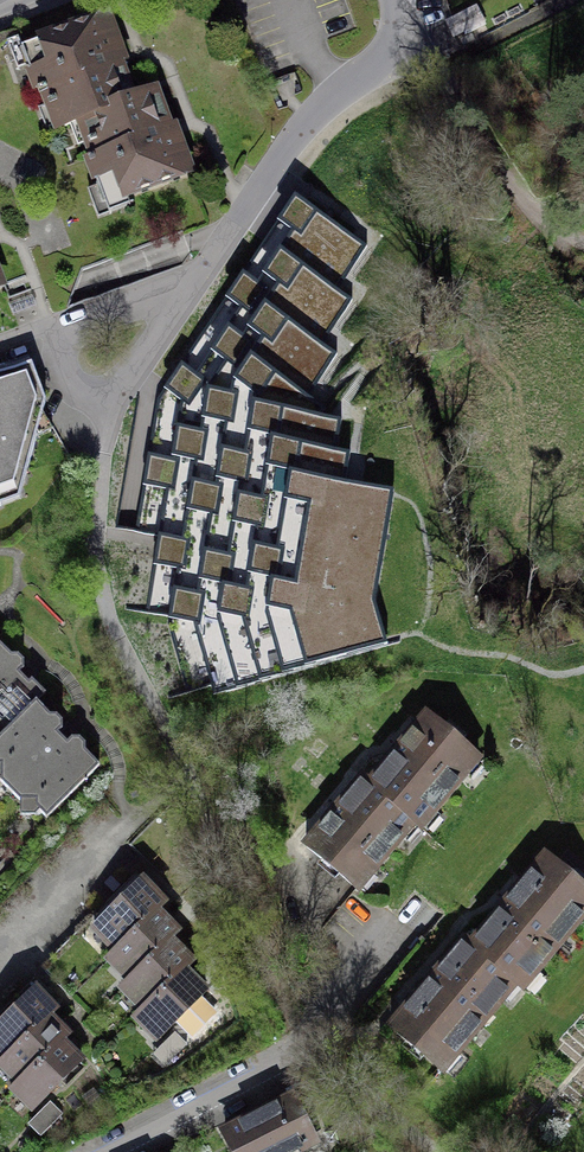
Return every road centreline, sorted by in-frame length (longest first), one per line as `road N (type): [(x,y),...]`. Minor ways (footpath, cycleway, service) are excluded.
road 1 (residential): [(97,1151),(309,1043),(350,1000),(378,944)]
road 2 (residential): [(196,282),(302,128),(392,42),(395,0)]
road 3 (track): [(398,17),(518,202),(583,242)]
road 4 (residential): [(196,282),(125,382),(106,395),(67,378),(61,359),(70,329)]
road 5 (residential): [(0,936),(124,838)]
road 6 (track): [(583,264),(518,202),(583,222)]
road 7 (residential): [(70,329),(196,282)]

